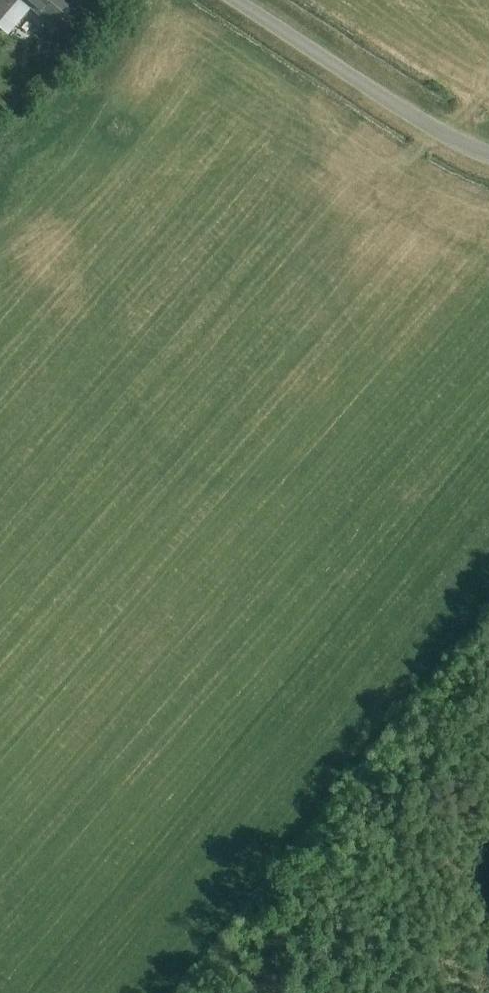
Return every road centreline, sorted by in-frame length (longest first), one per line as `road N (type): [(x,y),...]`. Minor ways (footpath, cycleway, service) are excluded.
road 1 (unclassified): [(488,153),(447,136),(238,0)]

